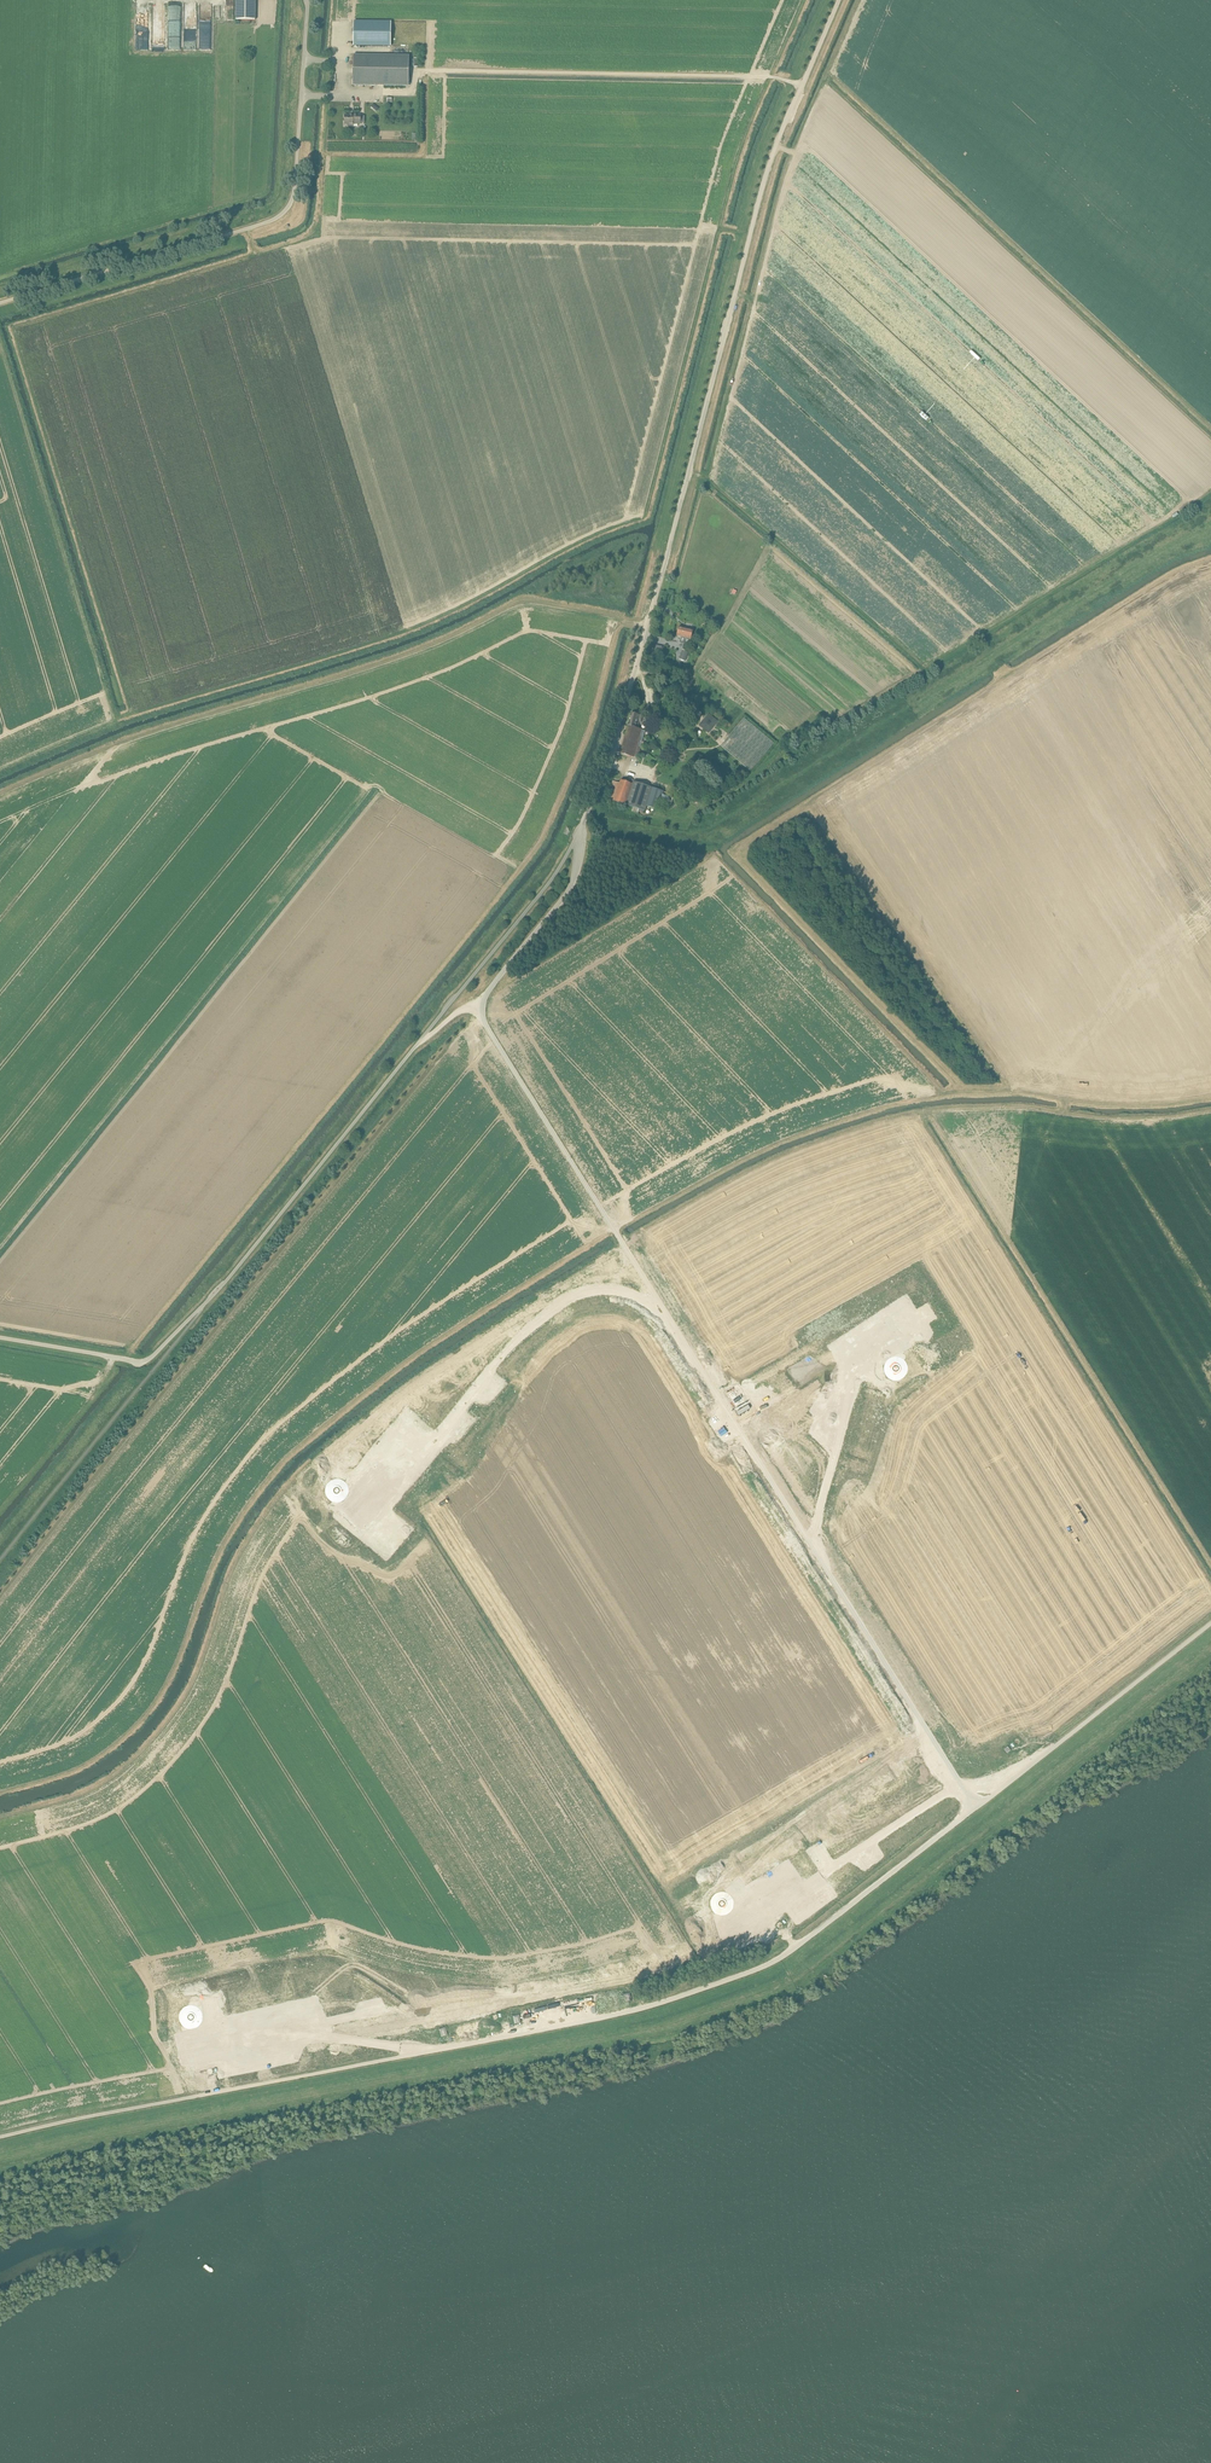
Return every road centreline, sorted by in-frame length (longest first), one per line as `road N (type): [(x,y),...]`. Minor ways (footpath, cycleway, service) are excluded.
road 1 (unclassified): [(977,1809),(483,1019),(490,988),(574,881),(579,831)]
road 2 (unclassified): [(0,2138),(587,2022),(694,1993),(788,1954),(977,1809)]
road 3 (unclassified): [(579,831),(617,740),(766,179),(840,0)]
road 4 (track): [(935,1094),(1010,1091),(1061,1099),(1068,1114),(938,1110),(875,1123),(795,1149),(623,1244)]
road 5 (unclassified): [(203,1305),(555,876),(579,831)]
road 6 (unclassified): [(0,304),(279,216),(293,192),(308,0)]
road 7 (unclassified): [(977,1809),(1210,1623)]
road 8 (unclassified): [(203,1305),(136,1364),(0,1339)]
road 9 (track): [(1068,1114),(1168,1119),(1210,1111)]

